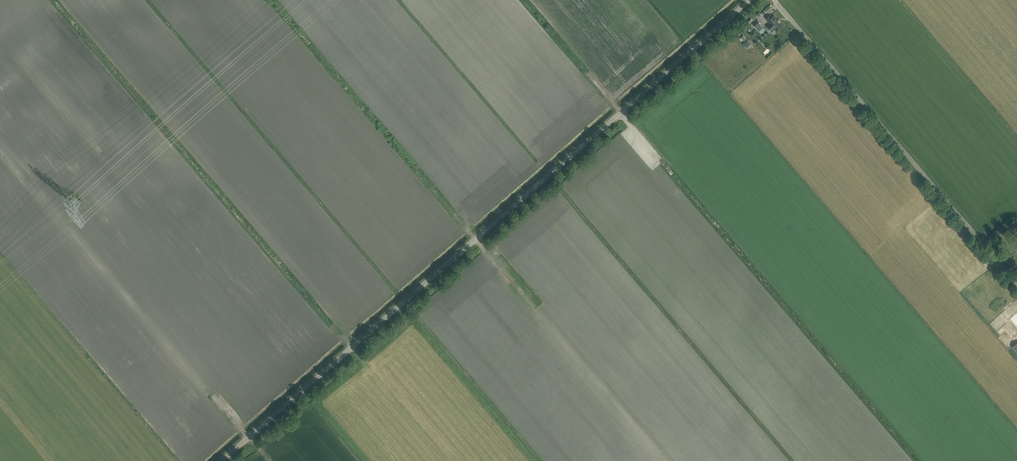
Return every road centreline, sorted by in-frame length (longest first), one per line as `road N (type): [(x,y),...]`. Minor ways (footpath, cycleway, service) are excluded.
road 1 (unclassified): [(221,460),(748,0)]
road 2 (unclassified): [(1016,282),(774,0)]

